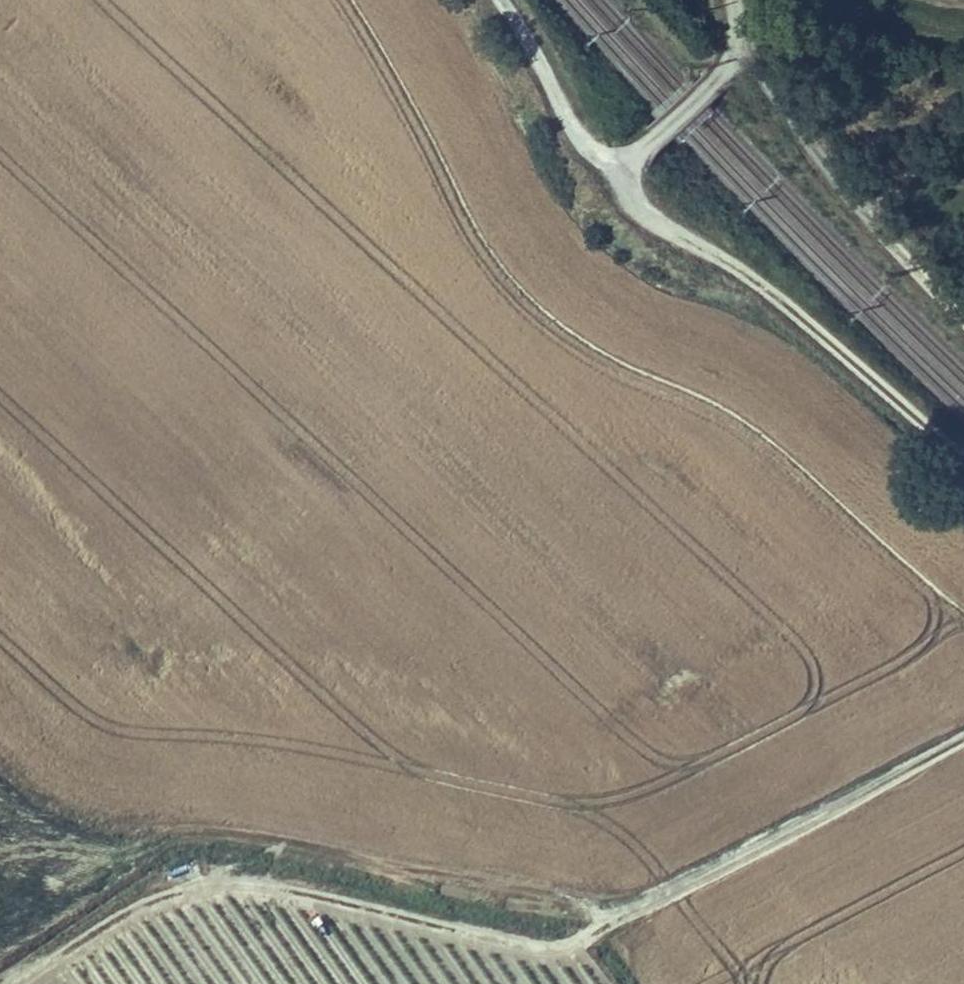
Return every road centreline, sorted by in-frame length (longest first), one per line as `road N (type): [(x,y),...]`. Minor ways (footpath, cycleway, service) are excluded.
road 1 (track): [(963,458),(788,302),(655,217),(585,141),(501,0)]
road 2 (track): [(568,951),(634,904),(963,735)]
road 3 (residential): [(744,47),(816,145),(963,309)]
road 4 (unclassified): [(744,47),(620,173)]

